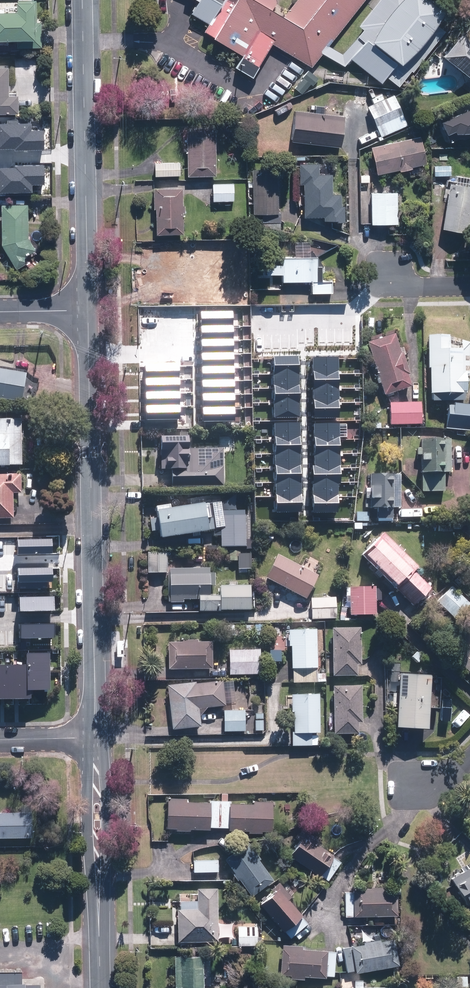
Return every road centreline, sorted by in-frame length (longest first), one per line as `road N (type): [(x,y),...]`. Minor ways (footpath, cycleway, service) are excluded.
road 1 (tertiary): [(88,312),(94,739)]
road 2 (residential): [(83,0),(88,312)]
road 3 (tertiary): [(94,739),(100,987)]

